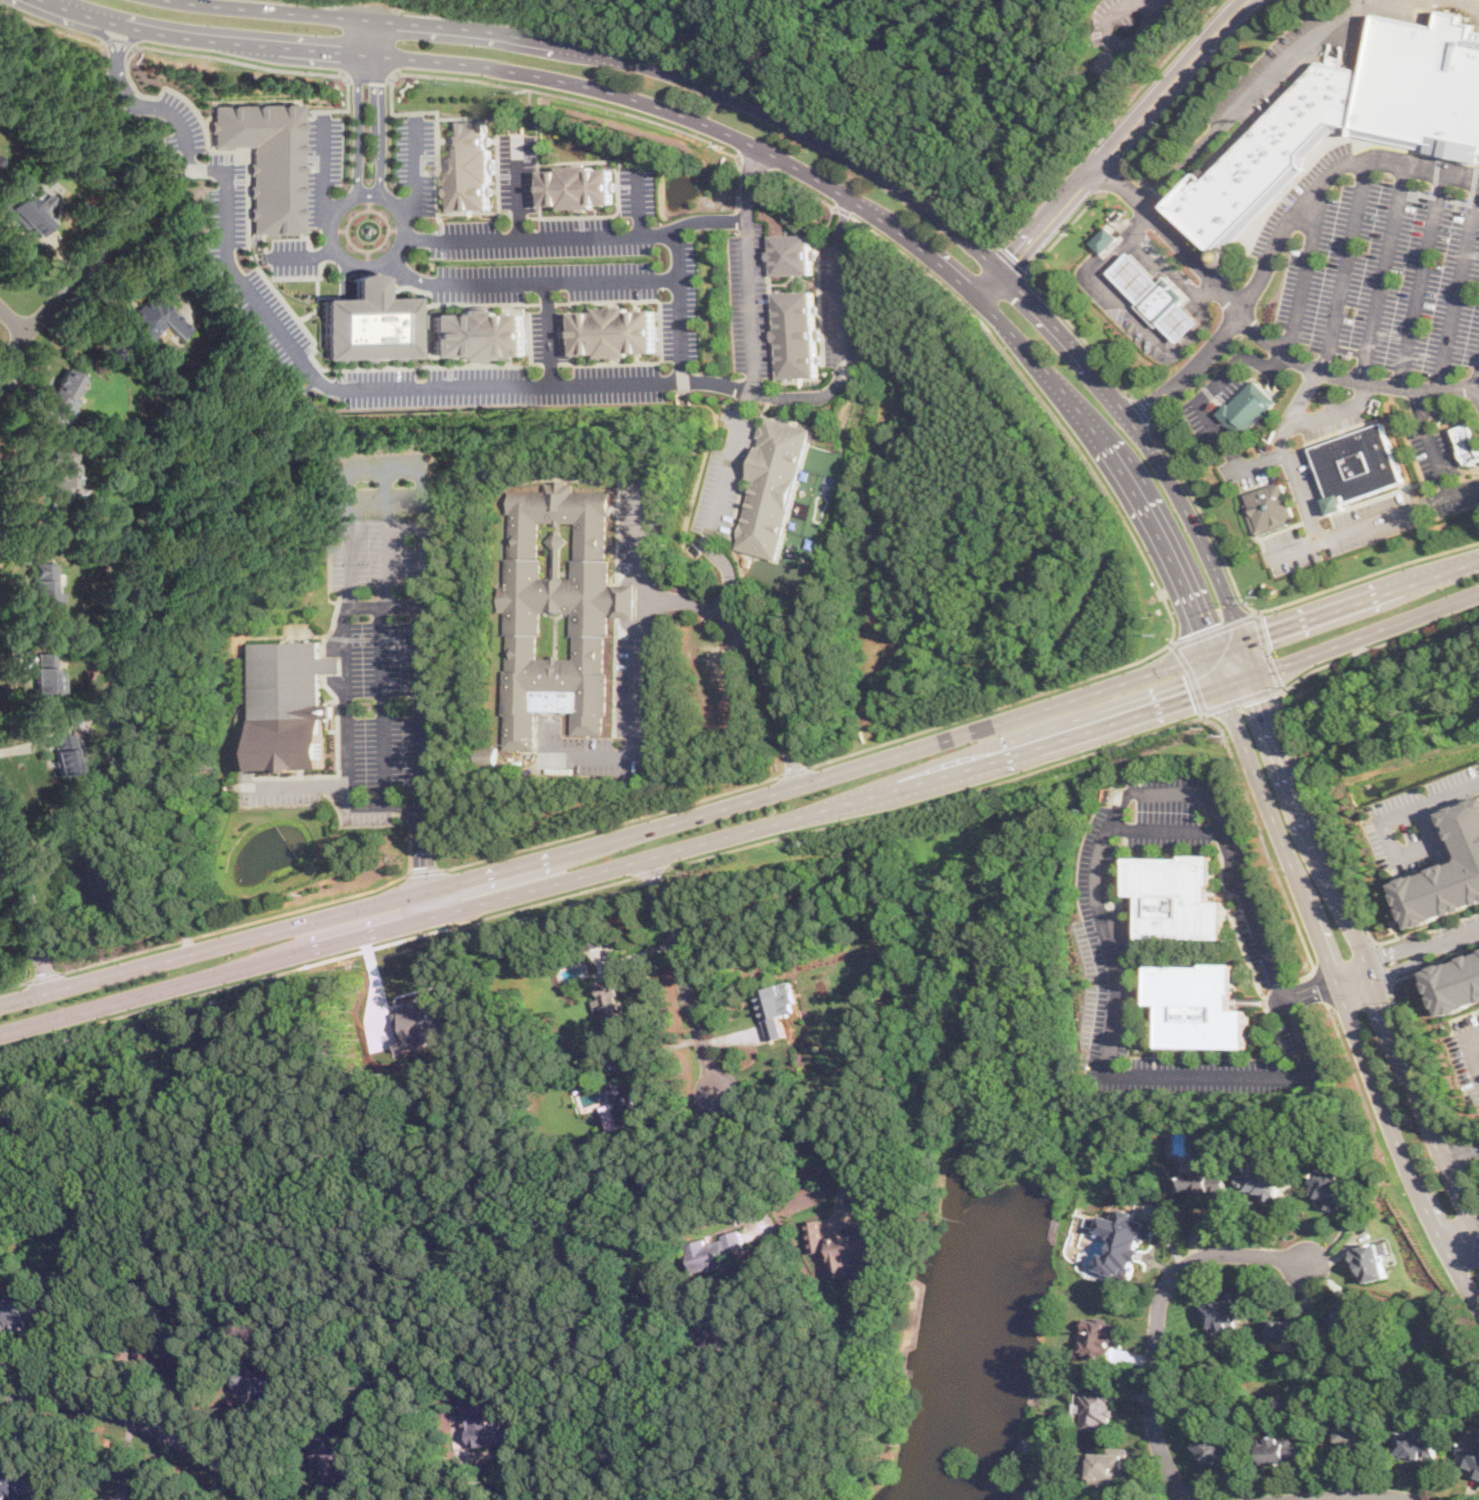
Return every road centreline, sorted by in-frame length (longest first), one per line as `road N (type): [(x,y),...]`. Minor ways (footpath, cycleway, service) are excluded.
road 1 (primary): [(1478,560),(1244,646),(944,741),(0,1006)]
road 2 (primary): [(0,1034),(990,762),(1291,663),(1478,591)]
road 3 (primary): [(40,0),(180,42),(577,82),(766,150),(898,225),(983,296),(1135,479),(1180,562),(1215,655)]
road 4 (primary): [(1244,646),(1159,460),(1004,269),(913,196),(777,116),(594,52),(169,0)]
road 5 (primary): [(1215,655),(1420,1186),(1478,1295)]
road 6 (primary): [(1478,1222),(1244,646)]
road 7 (residential): [(983,296),(1249,0)]
road 8 (residential): [(1185,1499),(1153,1412),(1165,1287),(1181,1266),(1211,1253),(1311,1264)]
road 9 (residential): [(0,1397),(69,1400),(143,1421),(196,1448),(258,1499)]
road 10 (residential): [(723,1096),(647,857)]
road 11 (residential): [(0,374),(26,334),(149,207)]
road 12 (residential): [(51,992),(0,795)]
road 13 (residential): [(1478,783),(1401,811),(1415,851)]
road 14 (residential): [(1417,1499),(1298,1499)]

